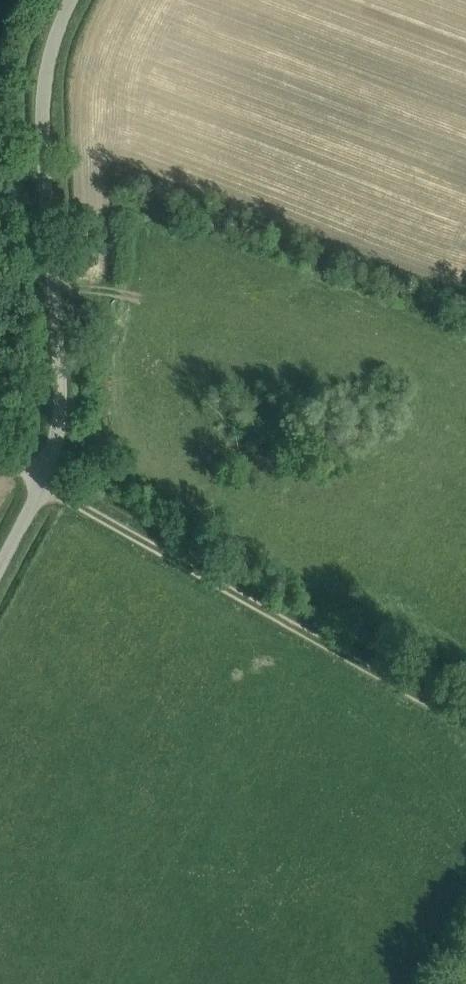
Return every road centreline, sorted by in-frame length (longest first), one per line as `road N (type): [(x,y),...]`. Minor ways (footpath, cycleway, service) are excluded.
road 1 (track): [(74,0),(51,46),(43,125),(61,404),(48,470),(0,562)]

